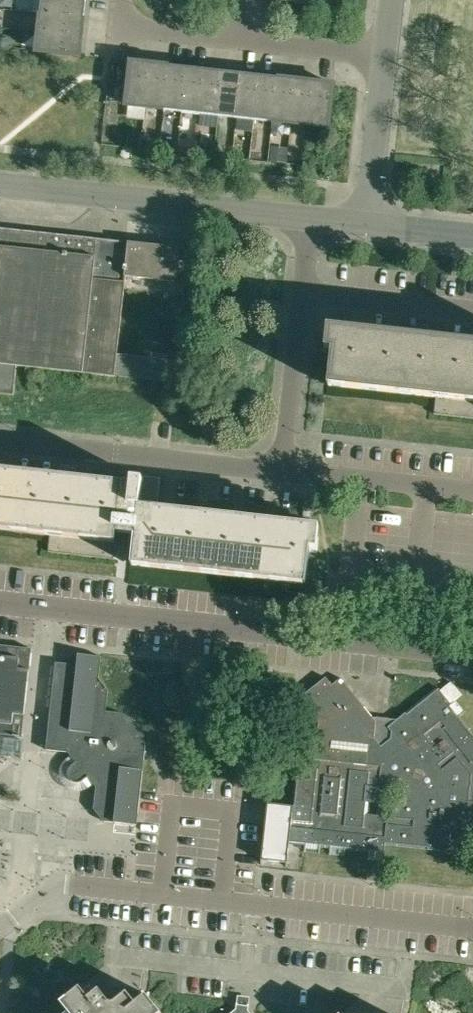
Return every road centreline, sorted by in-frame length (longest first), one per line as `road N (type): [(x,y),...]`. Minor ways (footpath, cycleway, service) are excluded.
road 1 (residential): [(472,657),(0,605)]
road 2 (residential): [(472,931),(54,885)]
road 3 (residential): [(312,217),(0,183)]
road 4 (residential): [(286,474),(0,443)]
road 5 (residential): [(286,474),(303,299)]
road 6 (residential): [(472,318),(303,299)]
road 7 (residential): [(370,223),(388,57)]
road 8 (residential): [(388,57),(228,40)]
road 9 (residential): [(228,40),(119,29),(122,0)]

